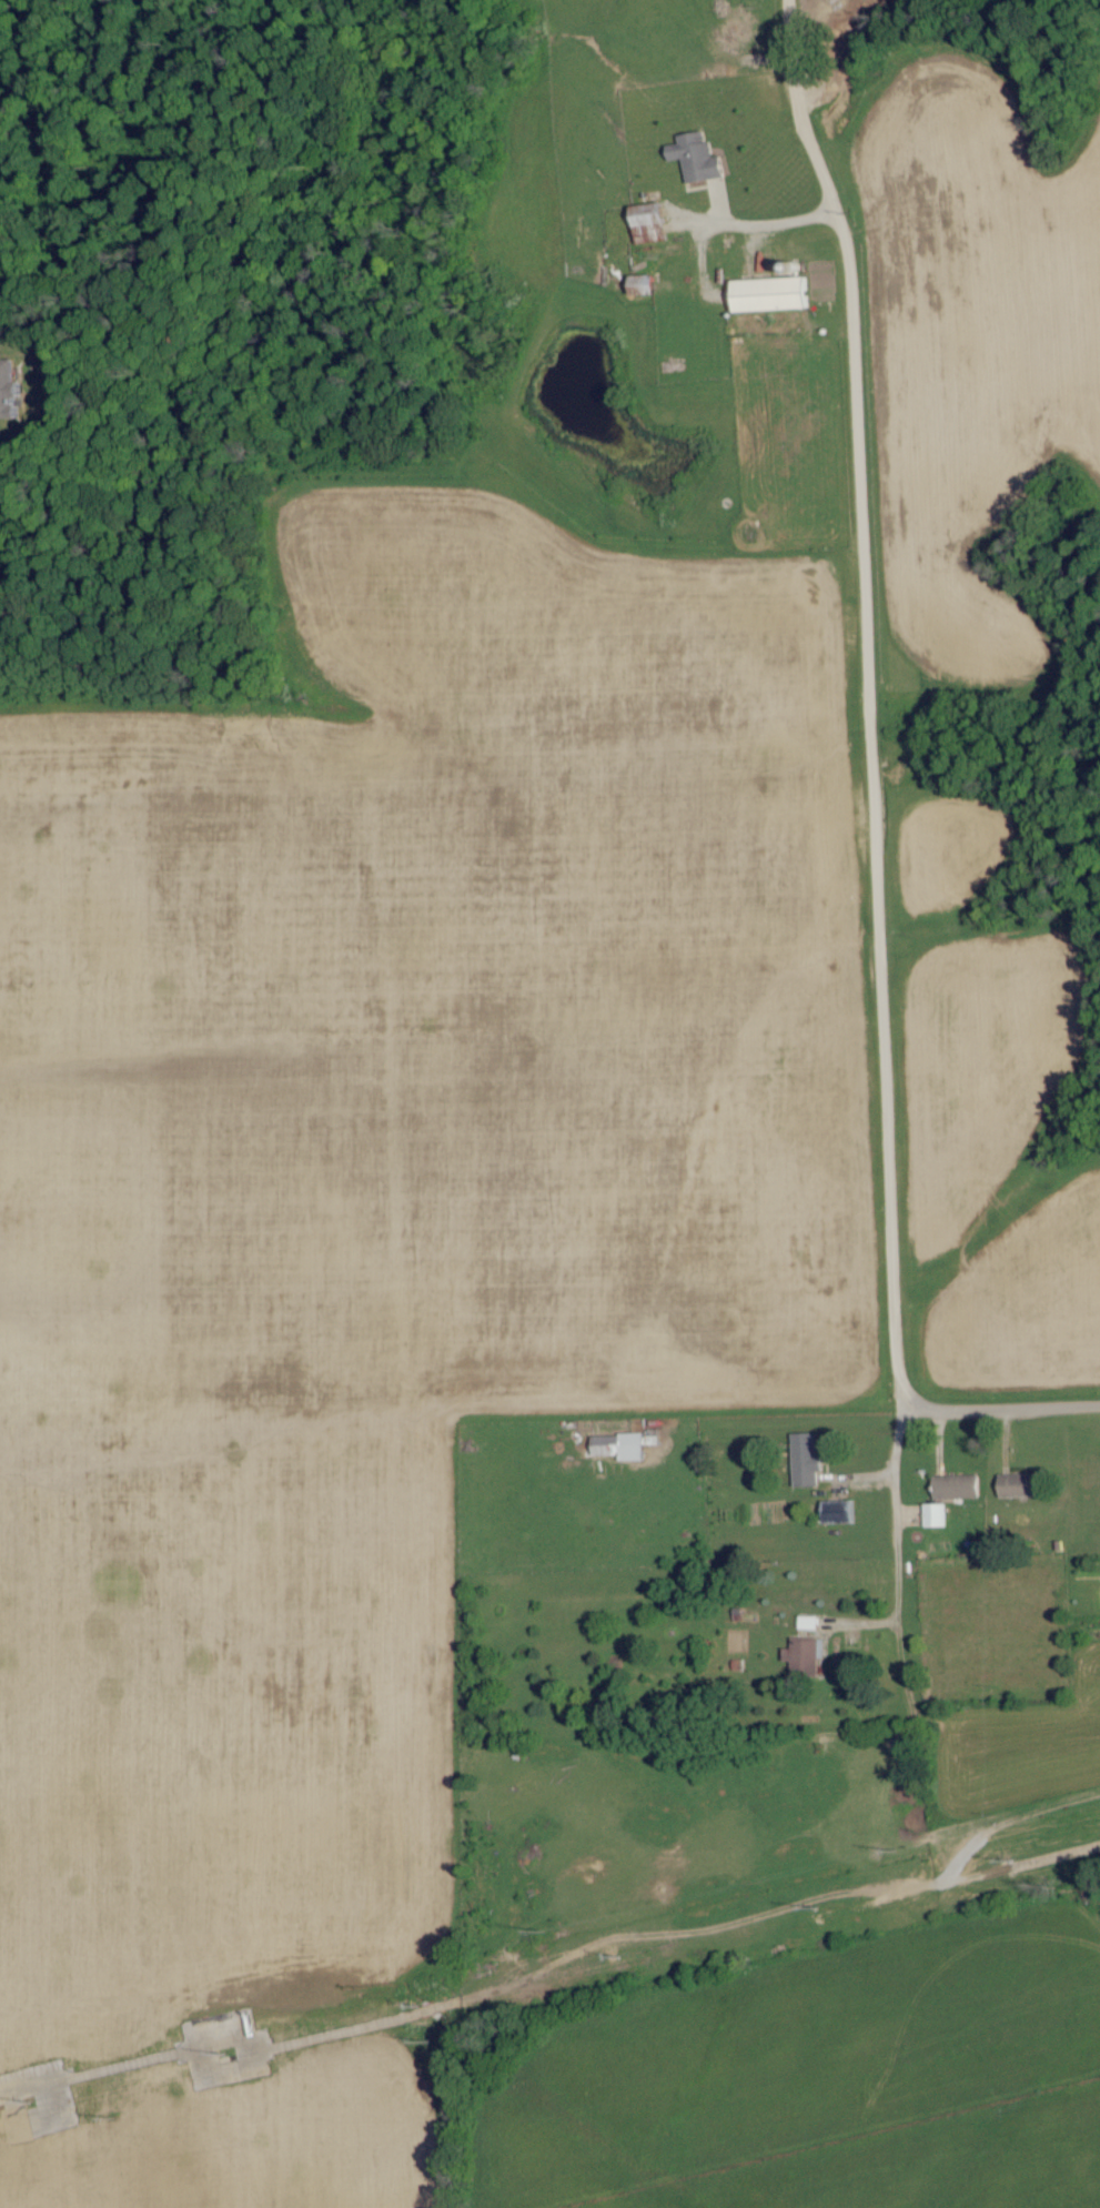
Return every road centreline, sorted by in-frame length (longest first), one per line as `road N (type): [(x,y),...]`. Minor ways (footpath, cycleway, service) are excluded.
road 1 (residential): [(1099,1408),(940,1413),(914,1403),(899,1377),(885,212),(840,0)]

